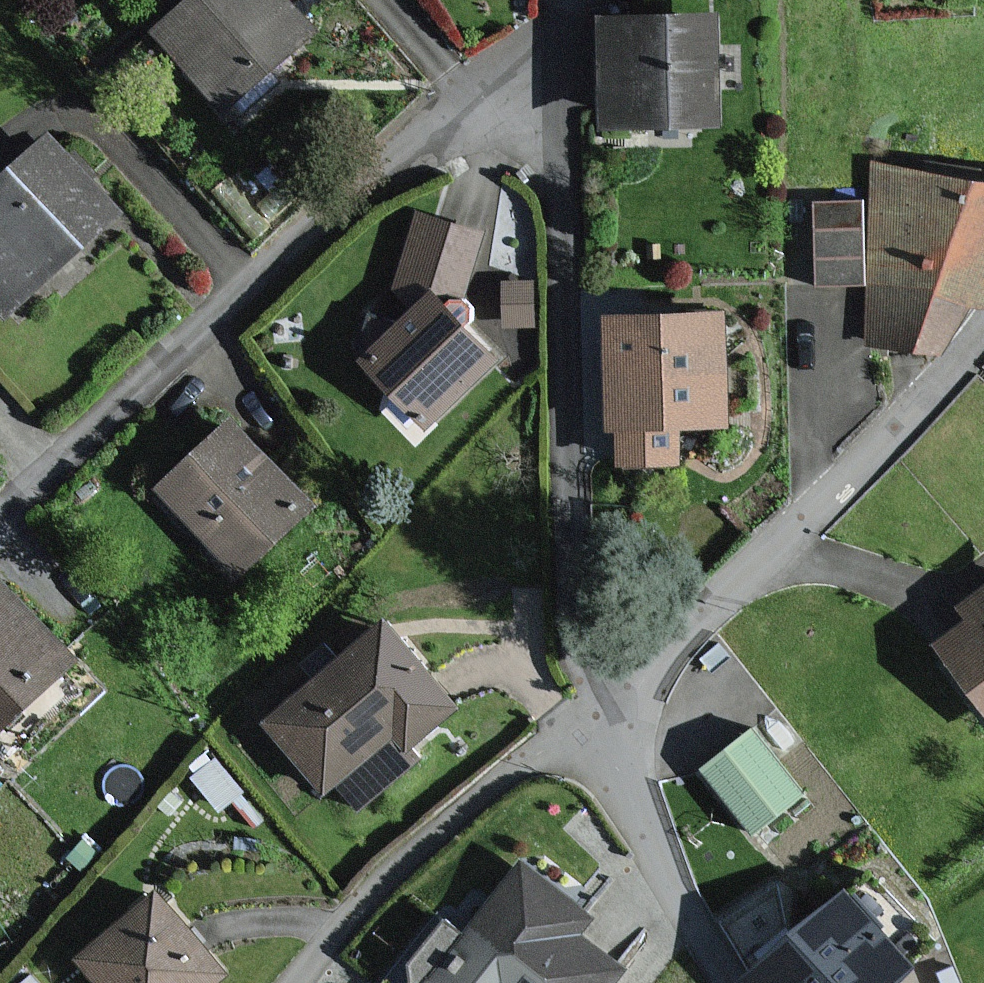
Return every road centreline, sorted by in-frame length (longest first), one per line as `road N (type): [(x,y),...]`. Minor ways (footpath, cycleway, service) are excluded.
road 1 (residential): [(597,705),(577,648),(561,555),(562,35)]
road 2 (residential): [(462,93),(0,514)]
road 3 (residential): [(597,705),(847,474),(983,314)]
road 4 (residential): [(296,982),(427,835),(597,705)]
road 5 (residential): [(597,705),(729,982)]

